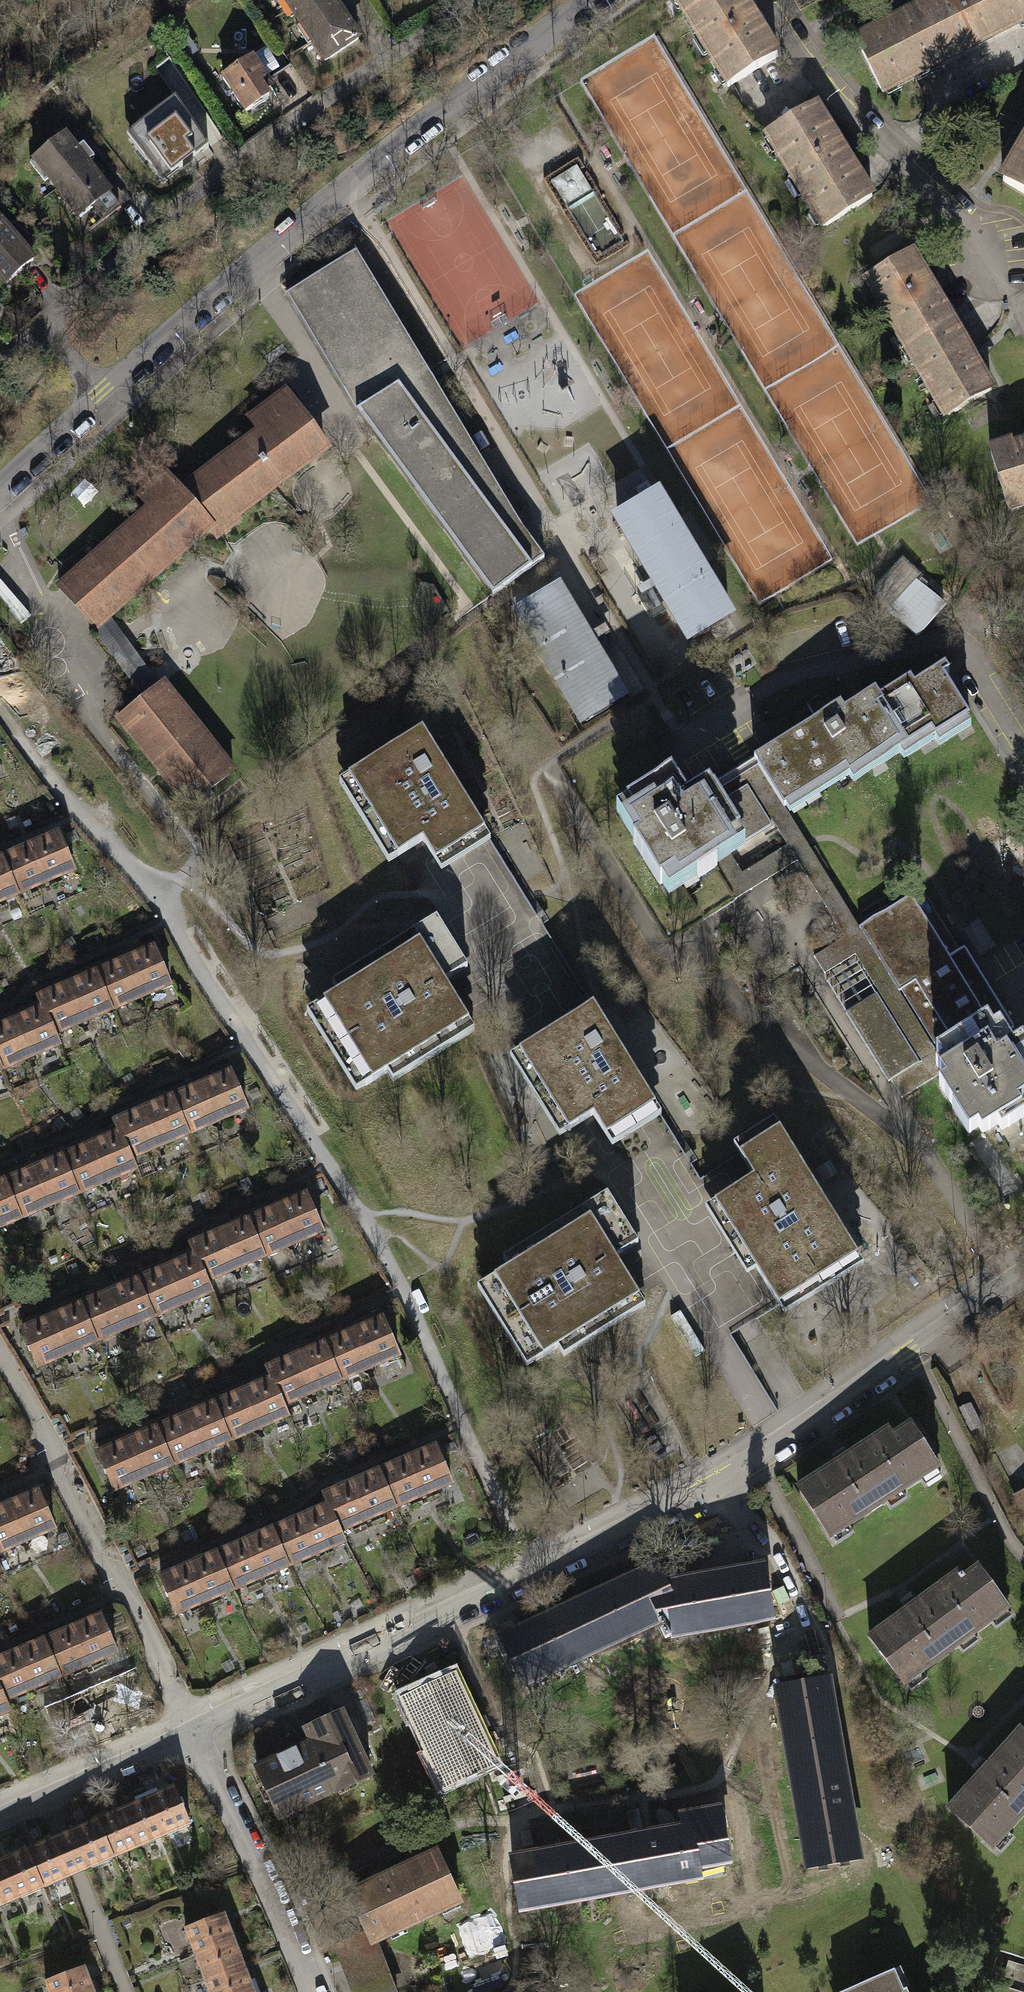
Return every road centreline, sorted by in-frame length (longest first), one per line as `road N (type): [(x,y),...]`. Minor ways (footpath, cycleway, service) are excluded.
road 1 (residential): [(190,1734),(670,1509),(807,1427),(1023,1276)]
road 2 (residential): [(0,486),(216,289),(264,266),(399,139),(536,50),(585,0)]
road 3 (residential): [(190,1734),(134,1605),(0,1362)]
road 4 (residential): [(190,1734),(255,1859),(308,1991)]
road 5 (residential): [(0,1818),(190,1734)]

